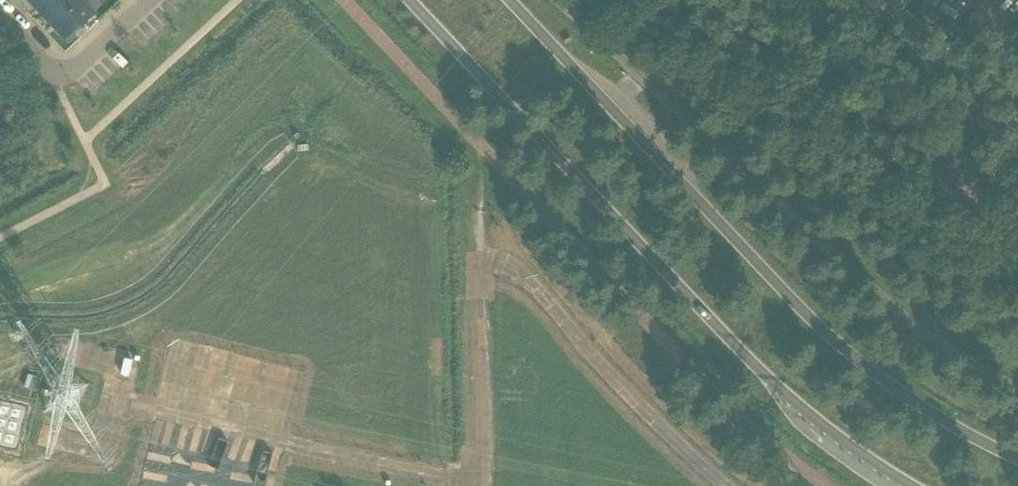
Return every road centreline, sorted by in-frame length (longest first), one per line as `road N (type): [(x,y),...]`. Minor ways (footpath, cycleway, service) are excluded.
road 1 (secondary): [(410,0),(761,372),(836,441),(904,485)]
road 2 (secondary): [(1017,462),(917,409),(815,330),(506,0)]
road 3 (residential): [(0,20),(56,75),(76,68),(149,0)]

